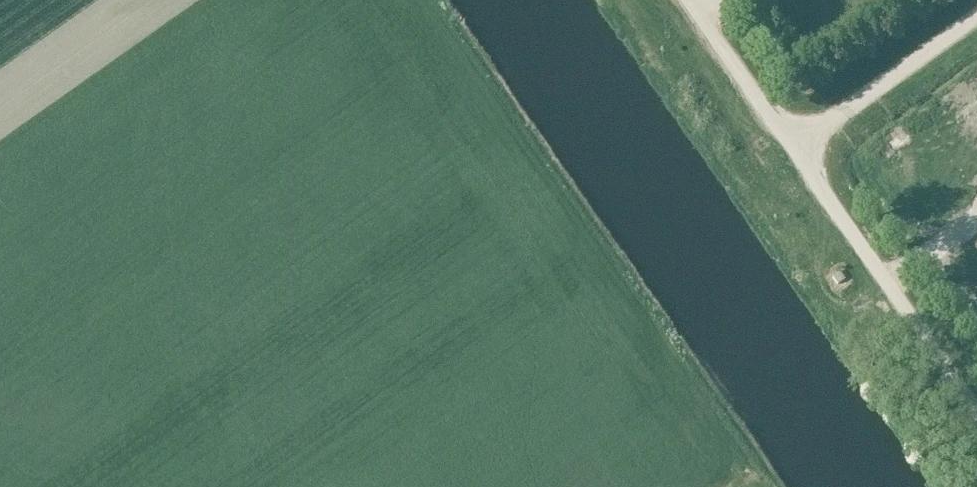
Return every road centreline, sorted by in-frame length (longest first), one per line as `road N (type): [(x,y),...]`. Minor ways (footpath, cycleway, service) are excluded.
road 1 (unclassified): [(976,414),(688,0)]

